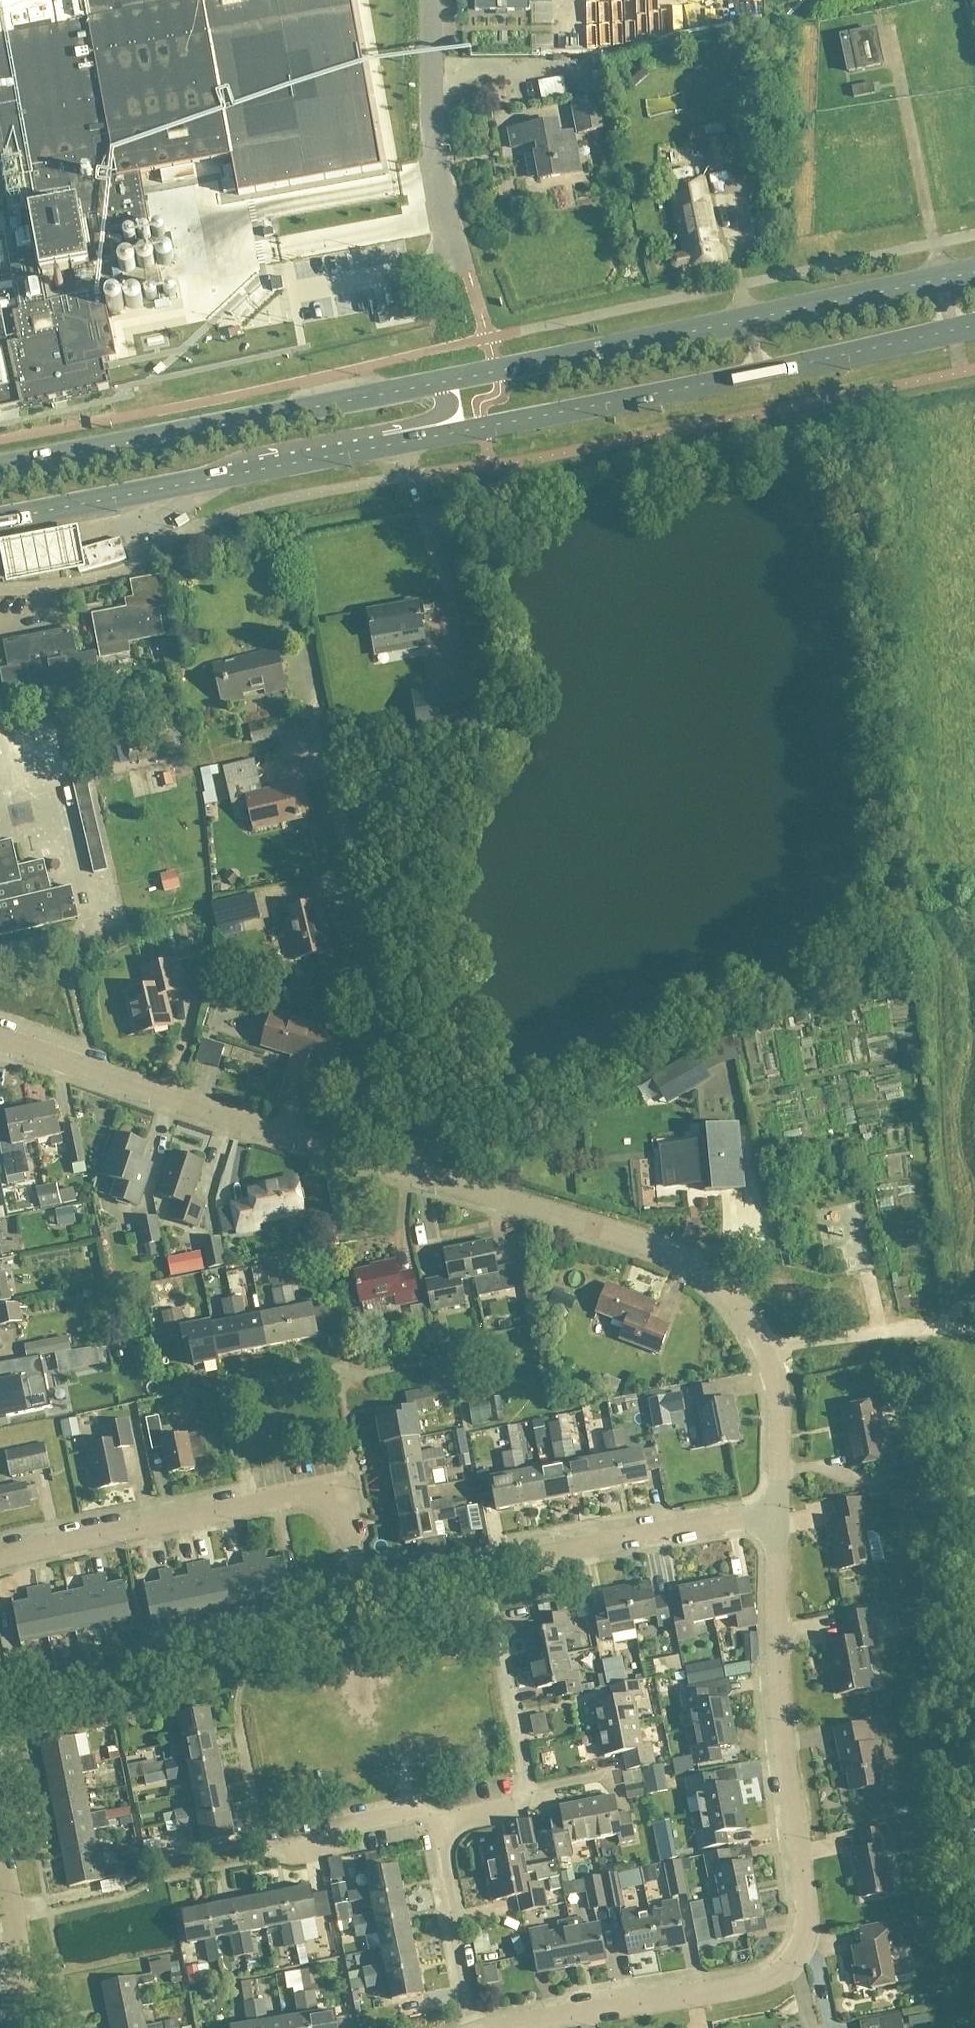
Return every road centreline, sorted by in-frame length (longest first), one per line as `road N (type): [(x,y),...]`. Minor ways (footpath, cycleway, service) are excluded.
road 1 (residential): [(0,1561),(317,1496),(332,1500),(357,1564),(384,1579),(778,1515)]
road 2 (residential): [(515,2027),(742,1993),(771,1984),(797,1961),(808,1889),(780,1685),(778,1515)]
road 3 (primary): [(325,459),(974,326)]
road 4 (primary): [(974,273),(433,385)]
road 5 (residential): [(420,1176),(0,1040)]
road 6 (primary): [(433,385),(0,471)]
road 7 (residential): [(420,1176),(322,748)]
road 8 (residential): [(764,1351),(739,1309),(691,1266),(420,1176)]
road 9 (primary): [(0,522),(325,459)]
road 10 (unclassified): [(452,256),(432,172),(428,0)]
road 11 (residential): [(470,2027),(435,1825)]
road 12 (residential): [(435,1825),(428,1811),(353,1825),(342,1843),(270,1859)]
road 13 (residential): [(32,2027),(0,1850)]
road 14 (residential): [(533,1799),(504,1631)]
road 15 (residential): [(778,1515),(779,1412),(764,1351)]
road 16 (unclassified): [(325,459),(381,432),(434,421),(446,412),(433,385)]

